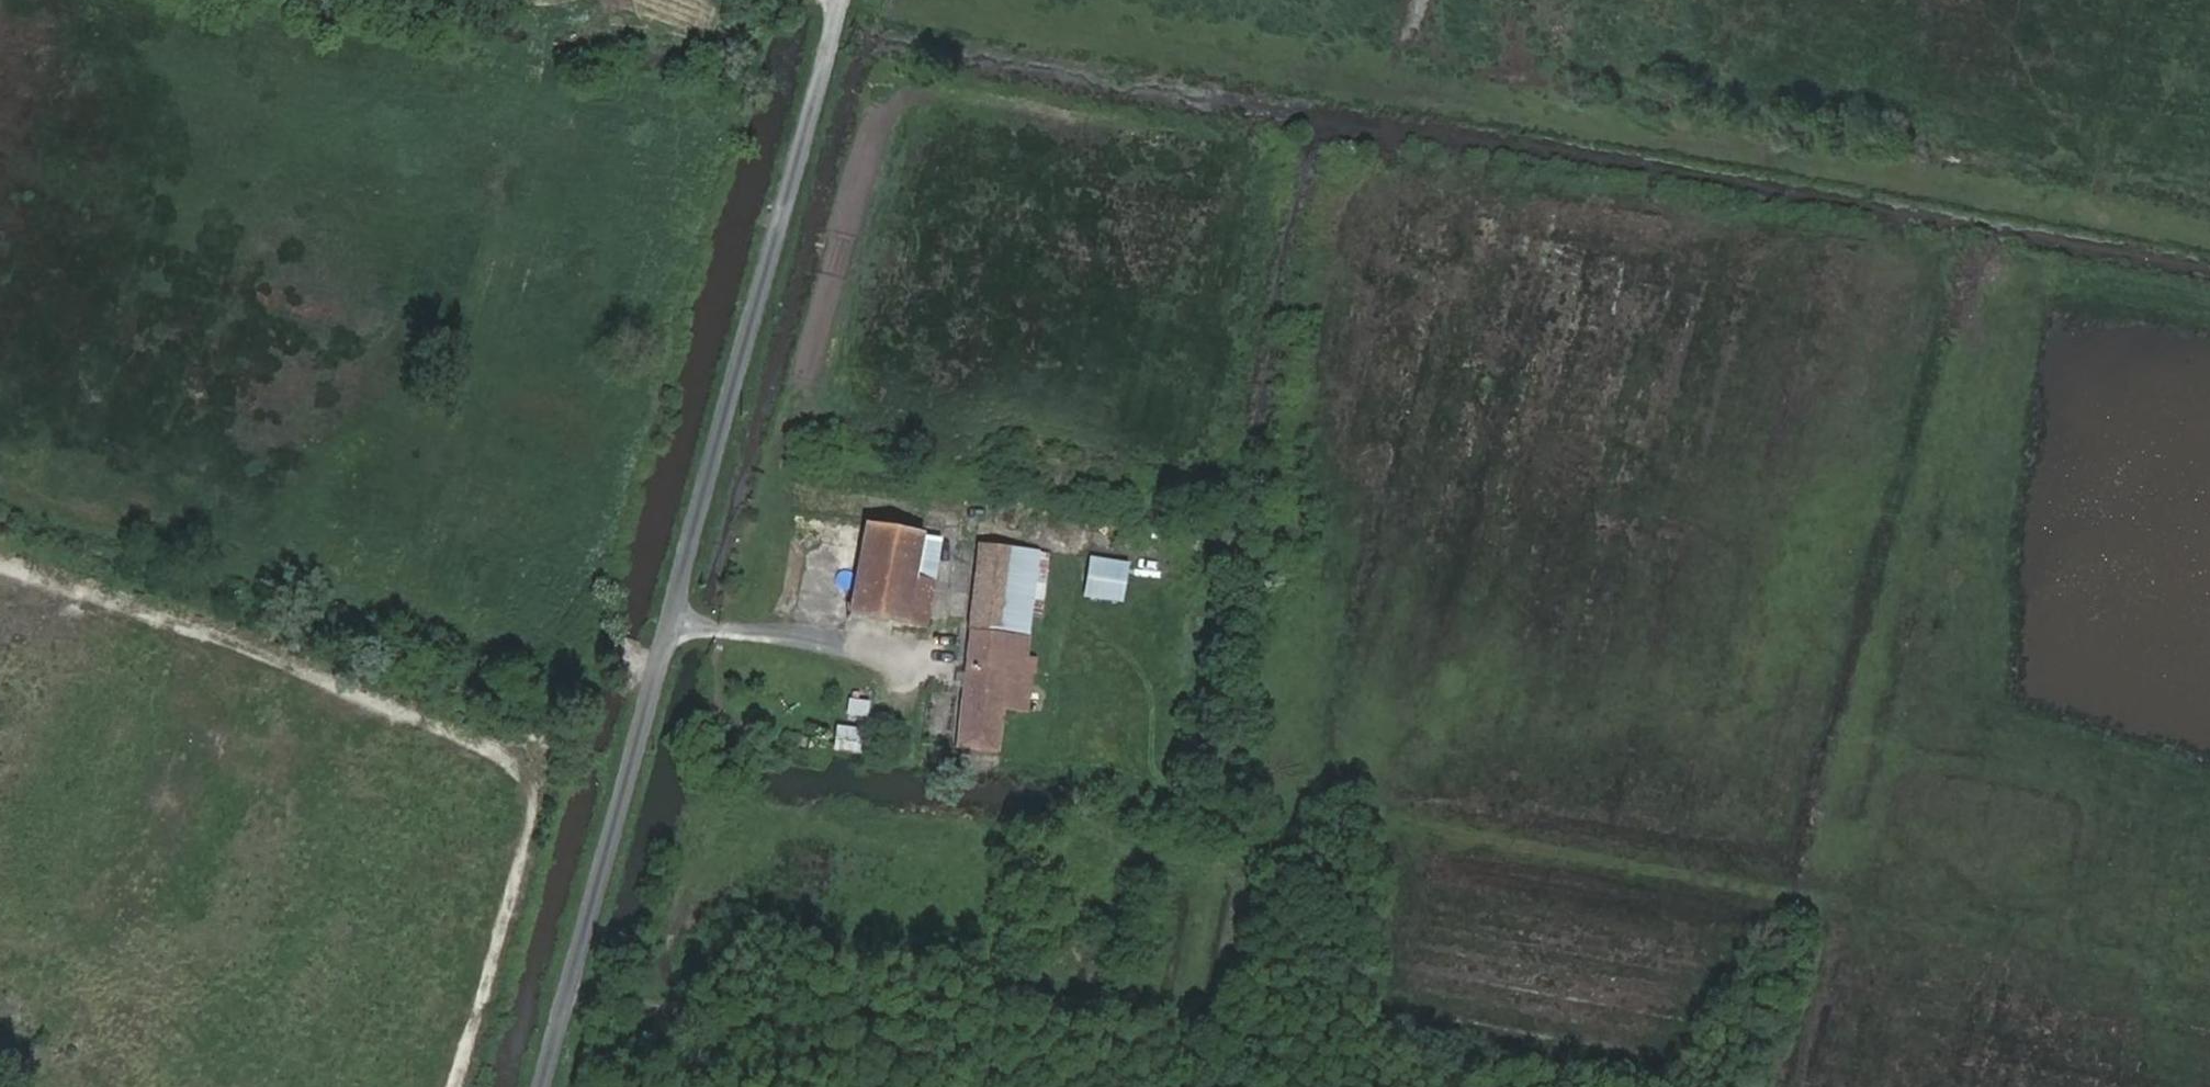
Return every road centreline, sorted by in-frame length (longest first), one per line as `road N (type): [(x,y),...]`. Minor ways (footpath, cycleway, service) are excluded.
road 1 (unclassified): [(851,0),(547,1086)]
road 2 (track): [(0,559),(228,638),(486,743),(531,775),(538,828),(449,1086)]

